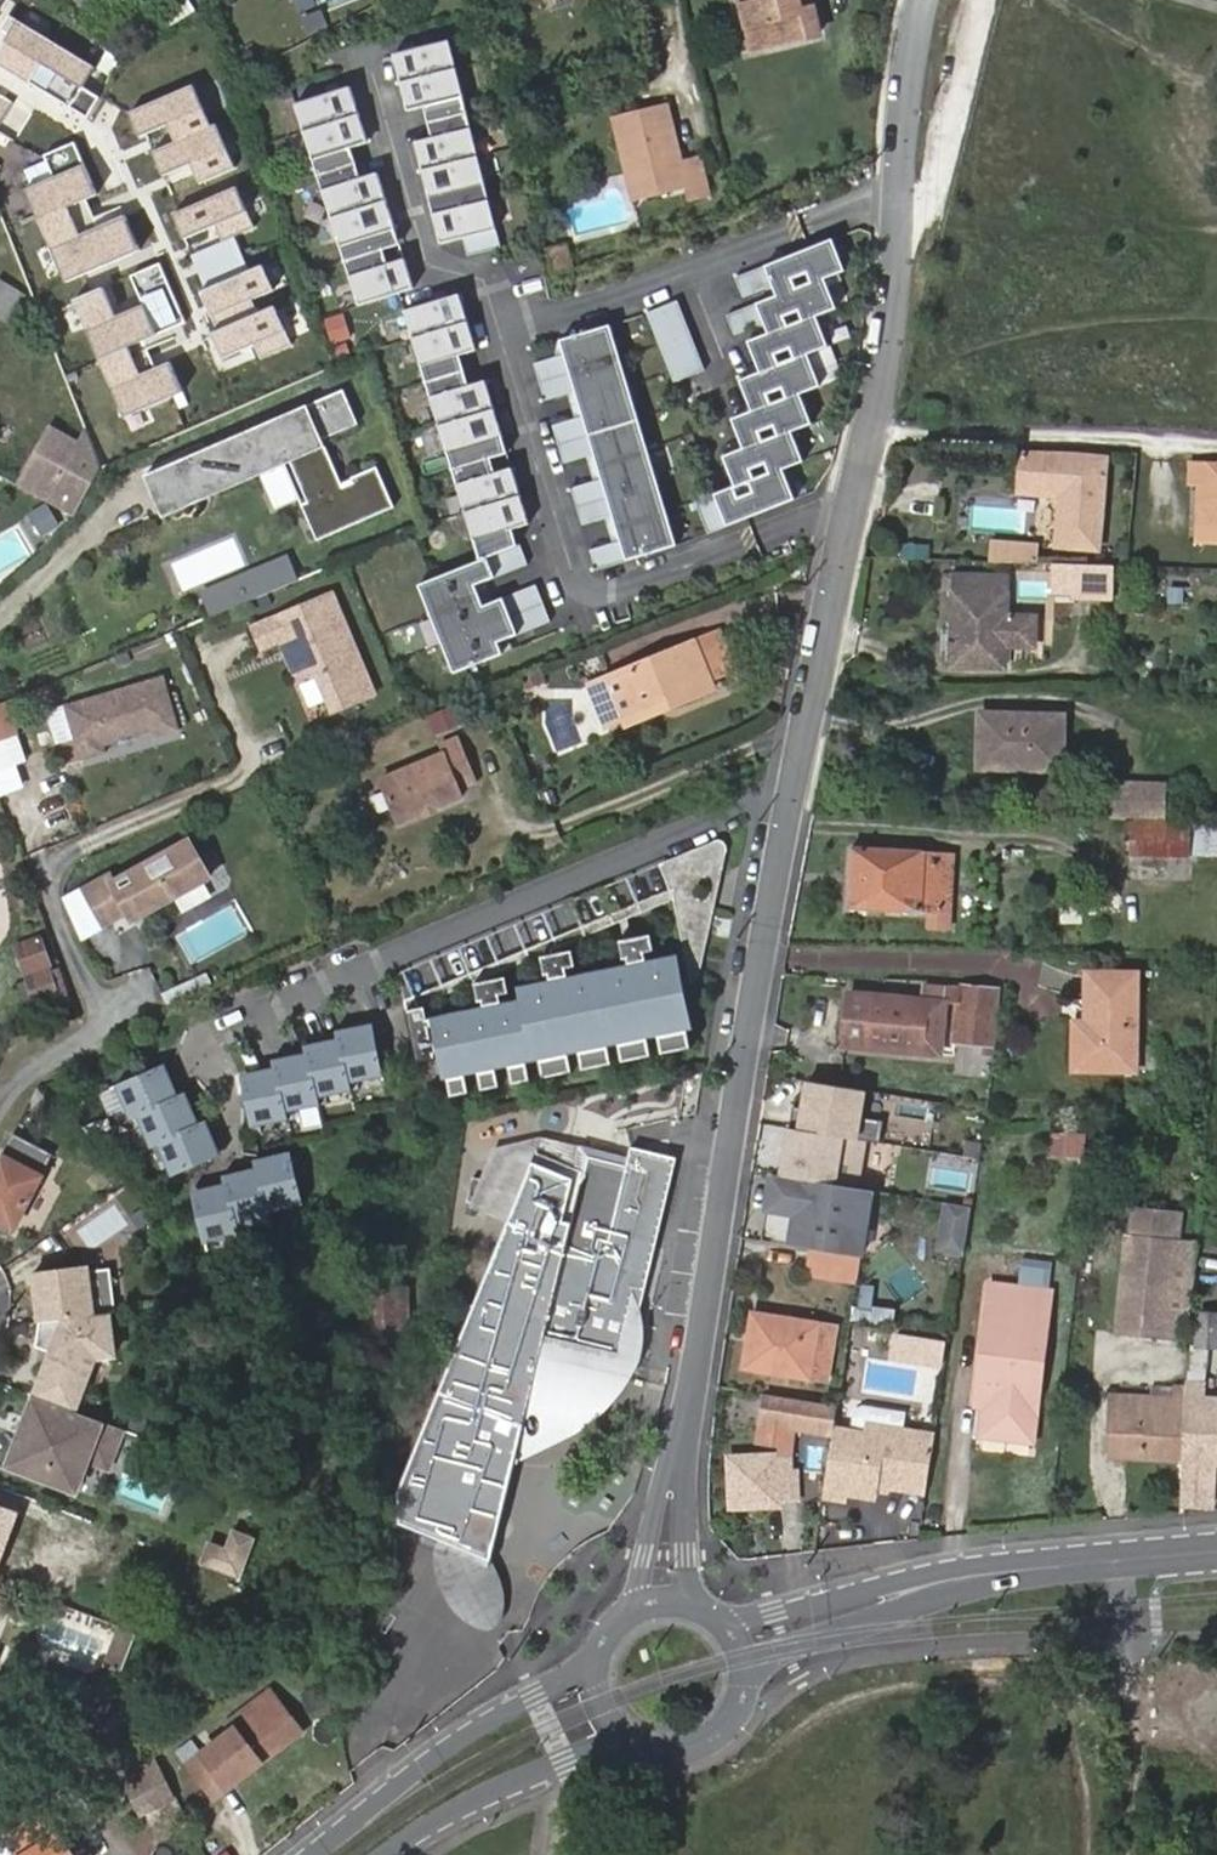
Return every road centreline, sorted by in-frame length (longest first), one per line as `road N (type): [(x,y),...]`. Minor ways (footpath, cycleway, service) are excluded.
road 1 (residential): [(673,1472),(851,510)]
road 2 (residential): [(497,331),(571,572),(590,589),(612,591),(851,510)]
road 3 (residential): [(898,200),(497,331)]
road 4 (secondary): [(597,1656),(392,1787),(307,1854)]
road 5 (residential): [(367,54),(428,264),(481,278),(497,331)]
road 6 (residential): [(851,510),(894,297),(898,200)]
road 7 (secondary): [(991,1575),(904,1580),(738,1618),(707,1614)]
road 8 (secondary): [(745,1688),(789,1653),(991,1575)]
road 9 (secondary): [(395,1854),(491,1796),(565,1763),(638,1749)]
road 10 (secondary): [(1216,1553),(991,1575)]
road 11 (residential): [(898,200),(926,0)]
road 12 (track): [(1126,1672),(1138,1854)]
road 13 (residential): [(673,1472),(637,1589),(615,1627)]
road 14 (residential): [(707,1614),(689,1584),(673,1472)]
road 15 (secondary): [(638,1749),(682,1754),(704,1747),(737,1713),(745,1688)]

